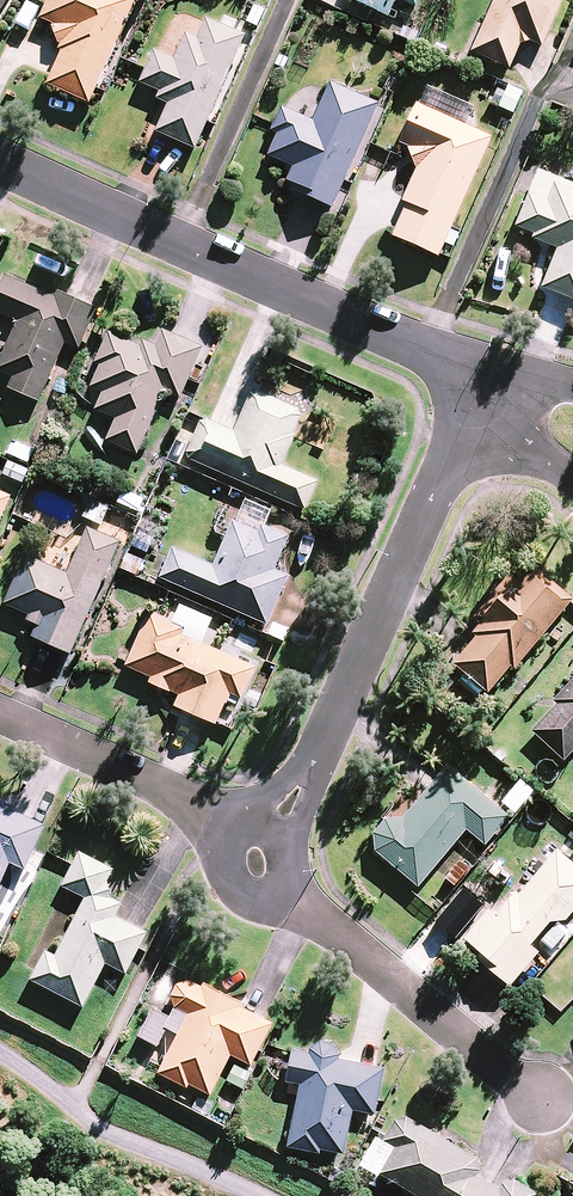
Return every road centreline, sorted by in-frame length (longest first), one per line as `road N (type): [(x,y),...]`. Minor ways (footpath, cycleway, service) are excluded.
road 1 (residential): [(0,170),(390,334),(493,368)]
road 2 (residential): [(270,835),(300,788),(443,474),(496,421)]
road 3 (residential): [(540,1099),(279,881)]
road 4 (residential): [(0,712),(167,789),(240,838)]

